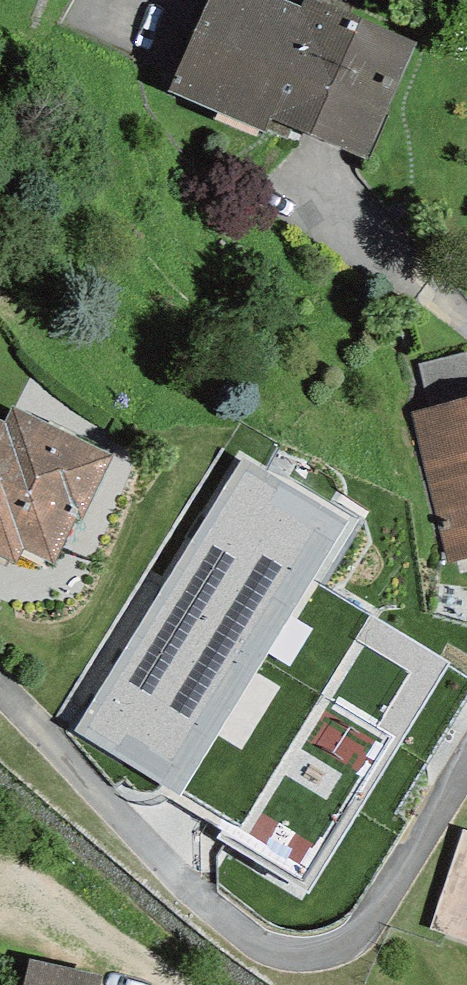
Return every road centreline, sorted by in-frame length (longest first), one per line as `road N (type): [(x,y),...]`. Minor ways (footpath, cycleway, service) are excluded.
road 1 (residential): [(466,336),(428,306),(328,184)]

